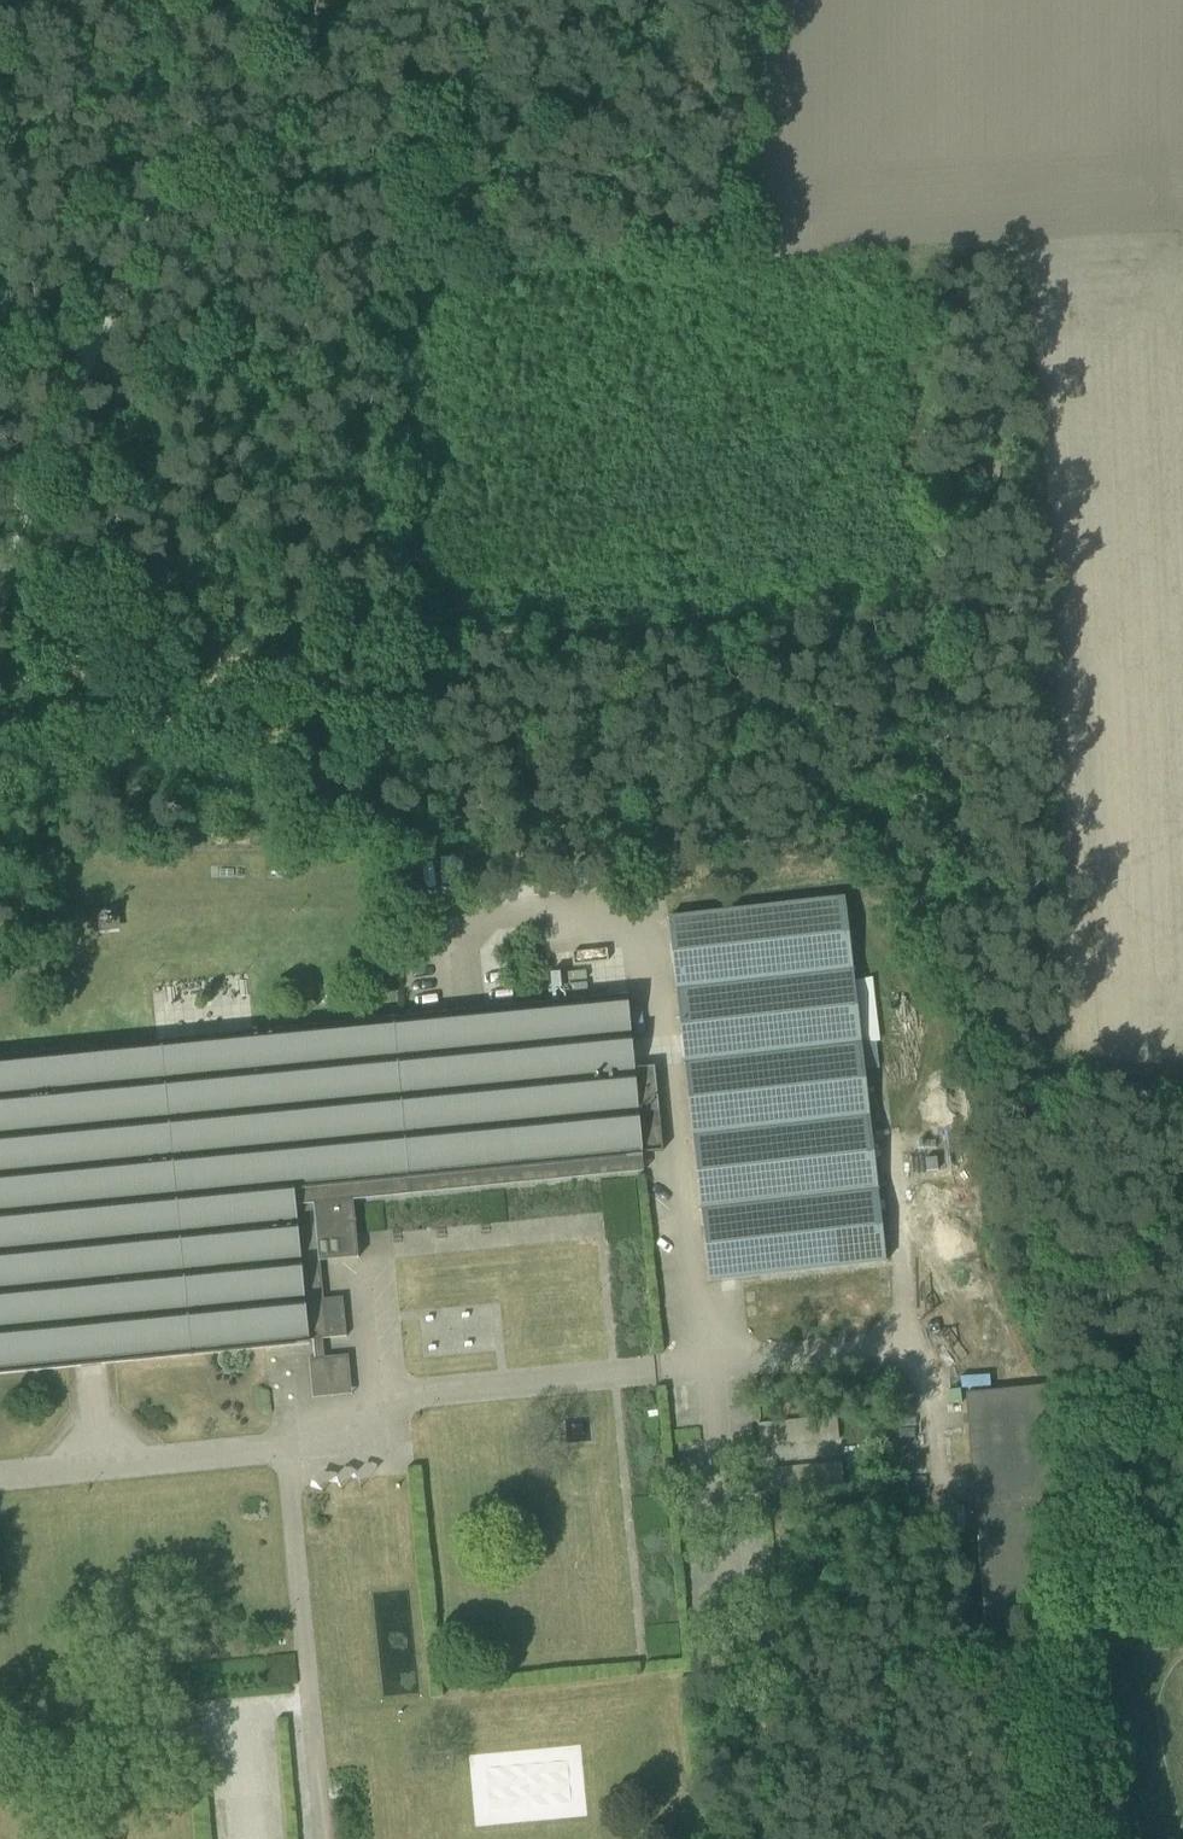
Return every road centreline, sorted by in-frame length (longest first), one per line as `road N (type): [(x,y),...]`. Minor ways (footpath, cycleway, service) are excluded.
road 1 (residential): [(325,1838),(286,1459),(266,1451),(0,1478)]

